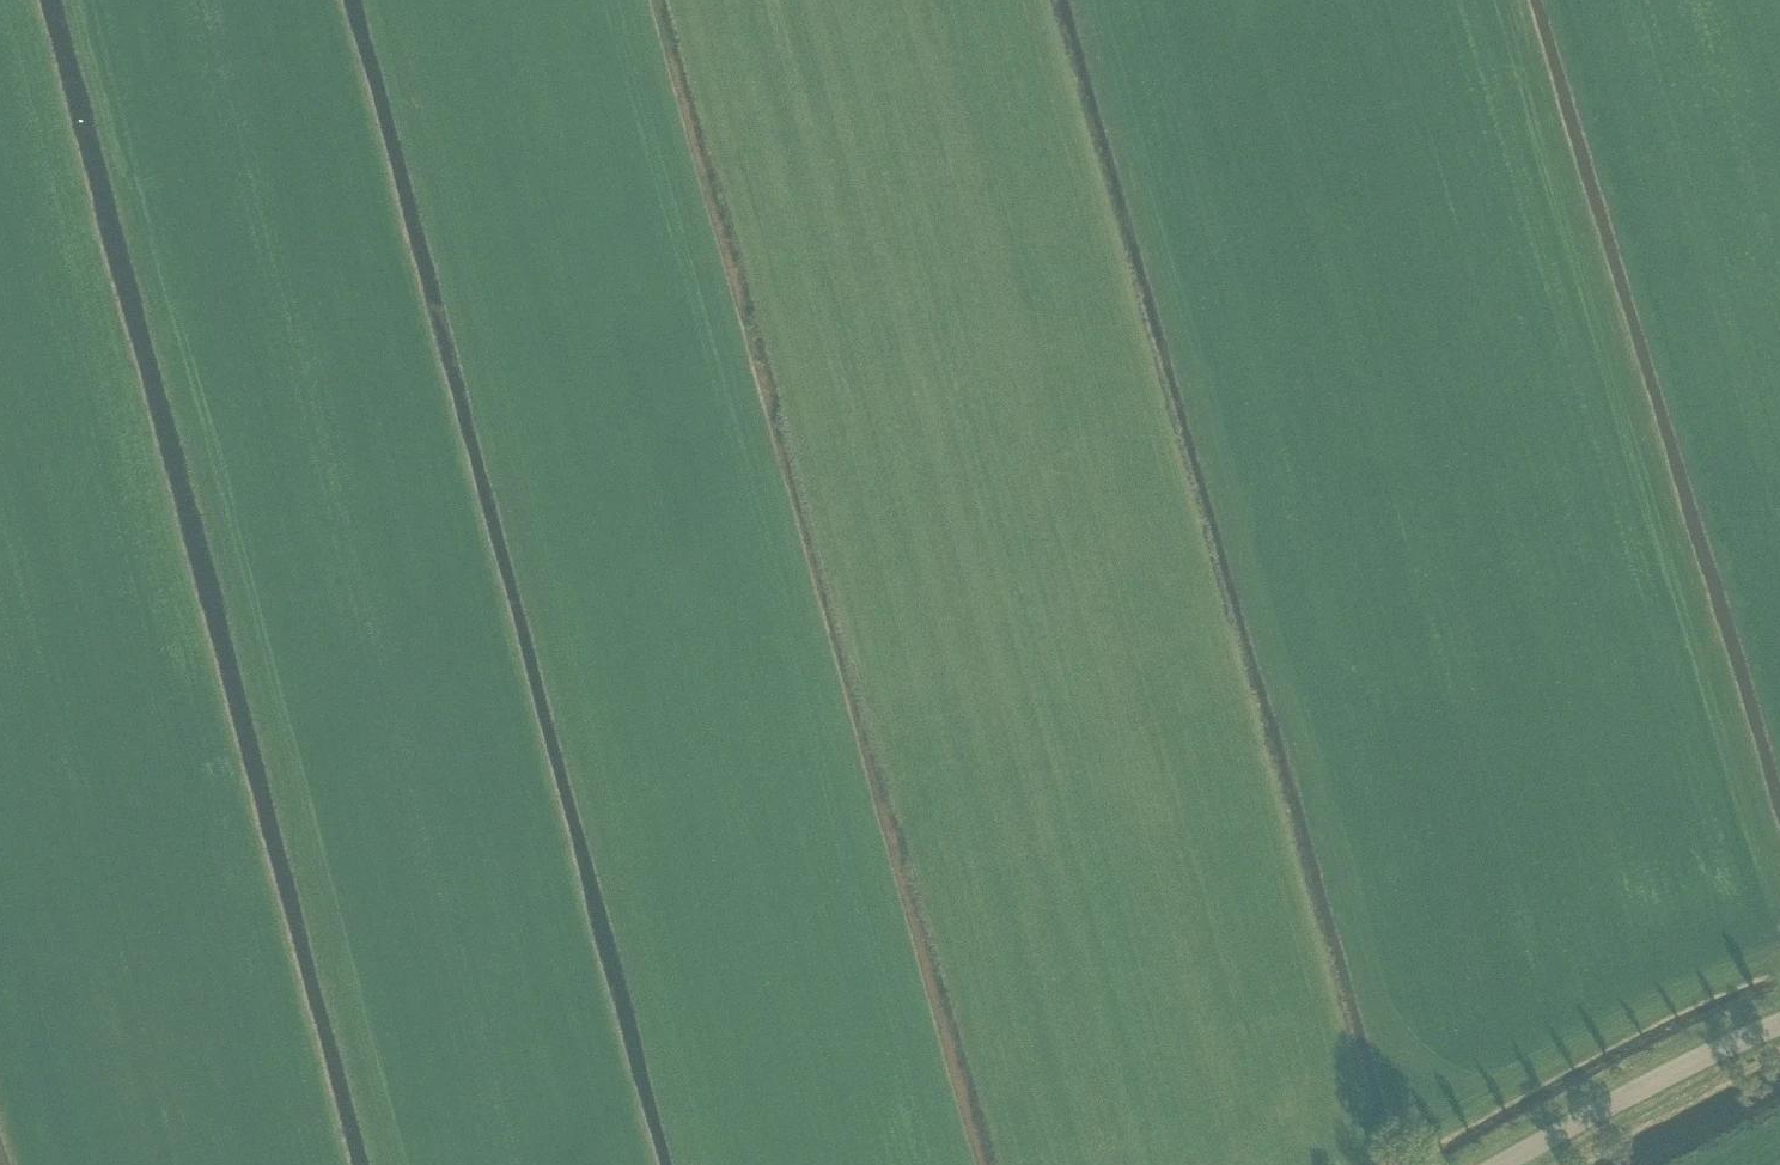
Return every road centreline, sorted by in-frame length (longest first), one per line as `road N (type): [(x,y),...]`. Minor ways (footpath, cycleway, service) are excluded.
road 1 (unclassified): [(1779,1024),(1694,1057),(1502,1164)]

